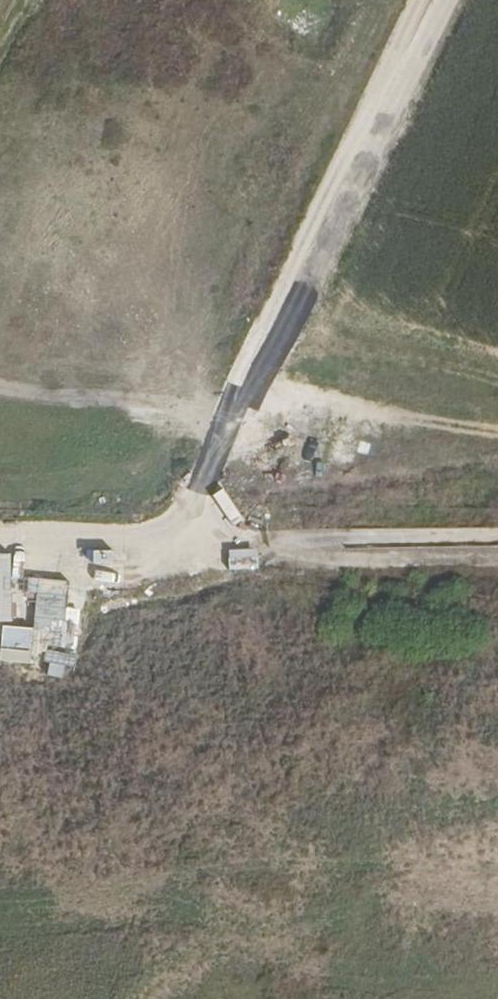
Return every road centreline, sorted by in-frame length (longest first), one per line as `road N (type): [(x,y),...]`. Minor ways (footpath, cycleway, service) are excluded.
road 1 (unclassified): [(443,0),(183,533),(160,554),(123,561),(0,549)]
road 2 (track): [(497,567),(123,561)]
road 3 (track): [(248,401),(497,438)]

